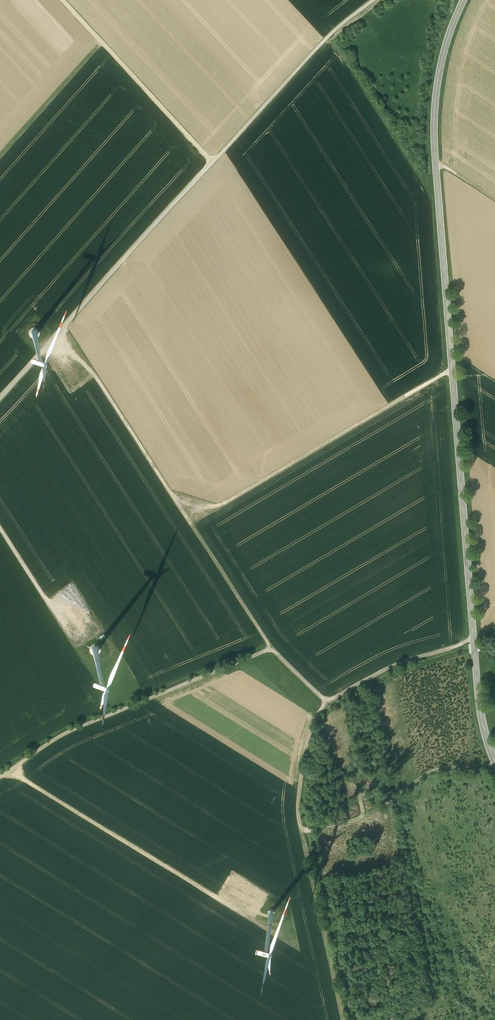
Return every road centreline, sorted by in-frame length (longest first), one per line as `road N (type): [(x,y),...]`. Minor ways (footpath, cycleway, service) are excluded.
road 1 (secondary): [(494,762),(477,681),(435,151),(440,68),(463,0)]
road 2 (track): [(0,398),(319,46),(374,0)]
road 3 (track): [(494,764),(434,772),(358,819),(301,828),(306,751),(327,701),(403,662),(474,639)]
road 4 (track): [(327,701),(271,648),(64,327)]
road 5 (track): [(191,522),(453,373)]
road 6 (track): [(12,768),(266,929)]
road 7 (track): [(271,648),(73,730),(0,776)]
road 8 (track): [(212,163),(63,0)]
road 9 (track): [(303,829),(344,1019)]
road 10 (track): [(354,1019),(313,829)]
road 11 (track): [(102,43),(0,156)]

